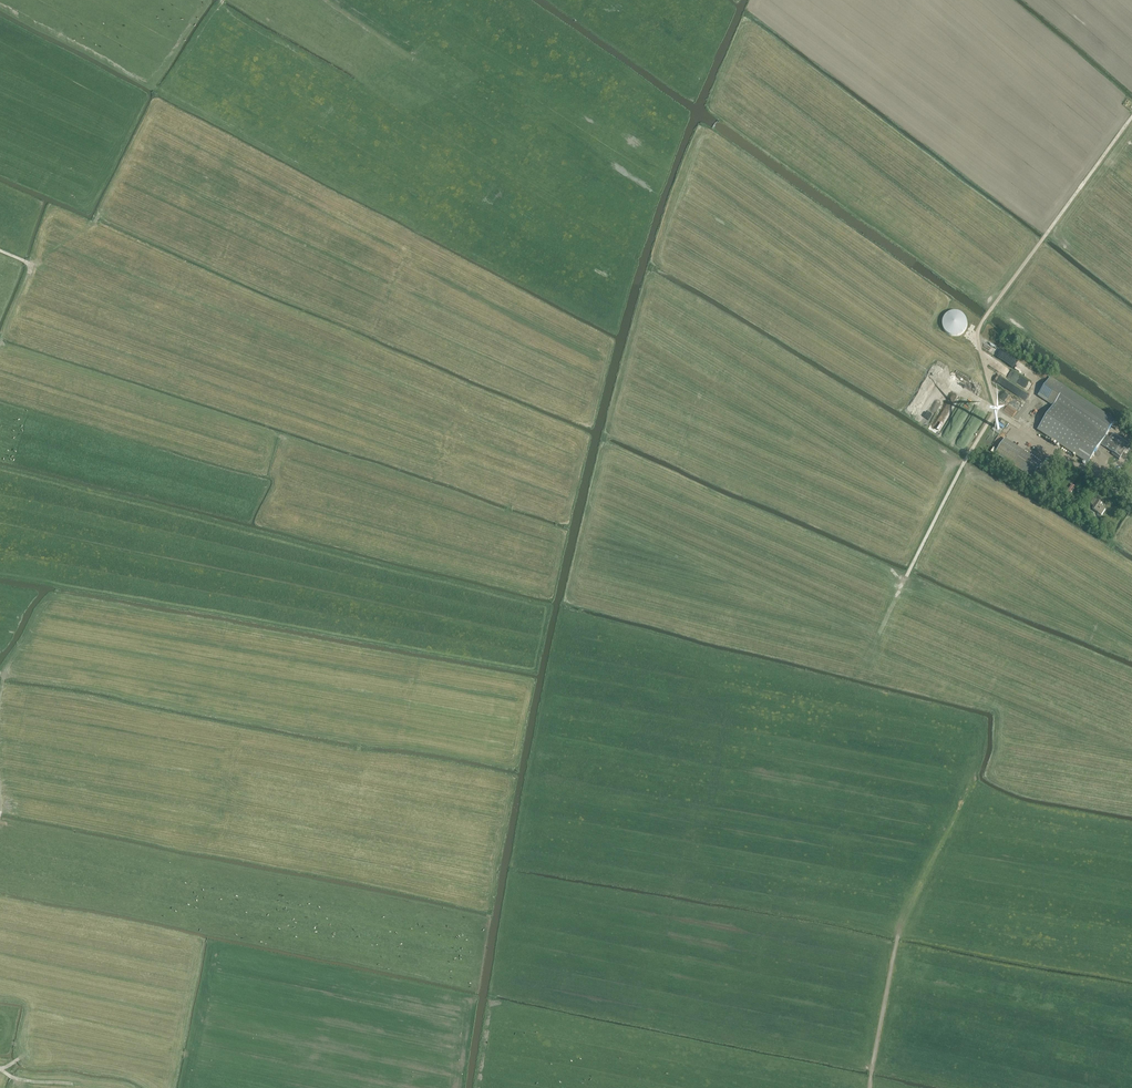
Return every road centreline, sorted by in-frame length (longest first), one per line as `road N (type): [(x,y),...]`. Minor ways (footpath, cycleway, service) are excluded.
road 1 (track): [(1131,117),(978,333),(997,411),(1062,453)]
road 2 (track): [(871,1087),(899,935),(945,838)]
road 3 (track): [(908,575),(997,411)]
road 4 (track): [(74,1087),(2,1070),(55,1038)]

